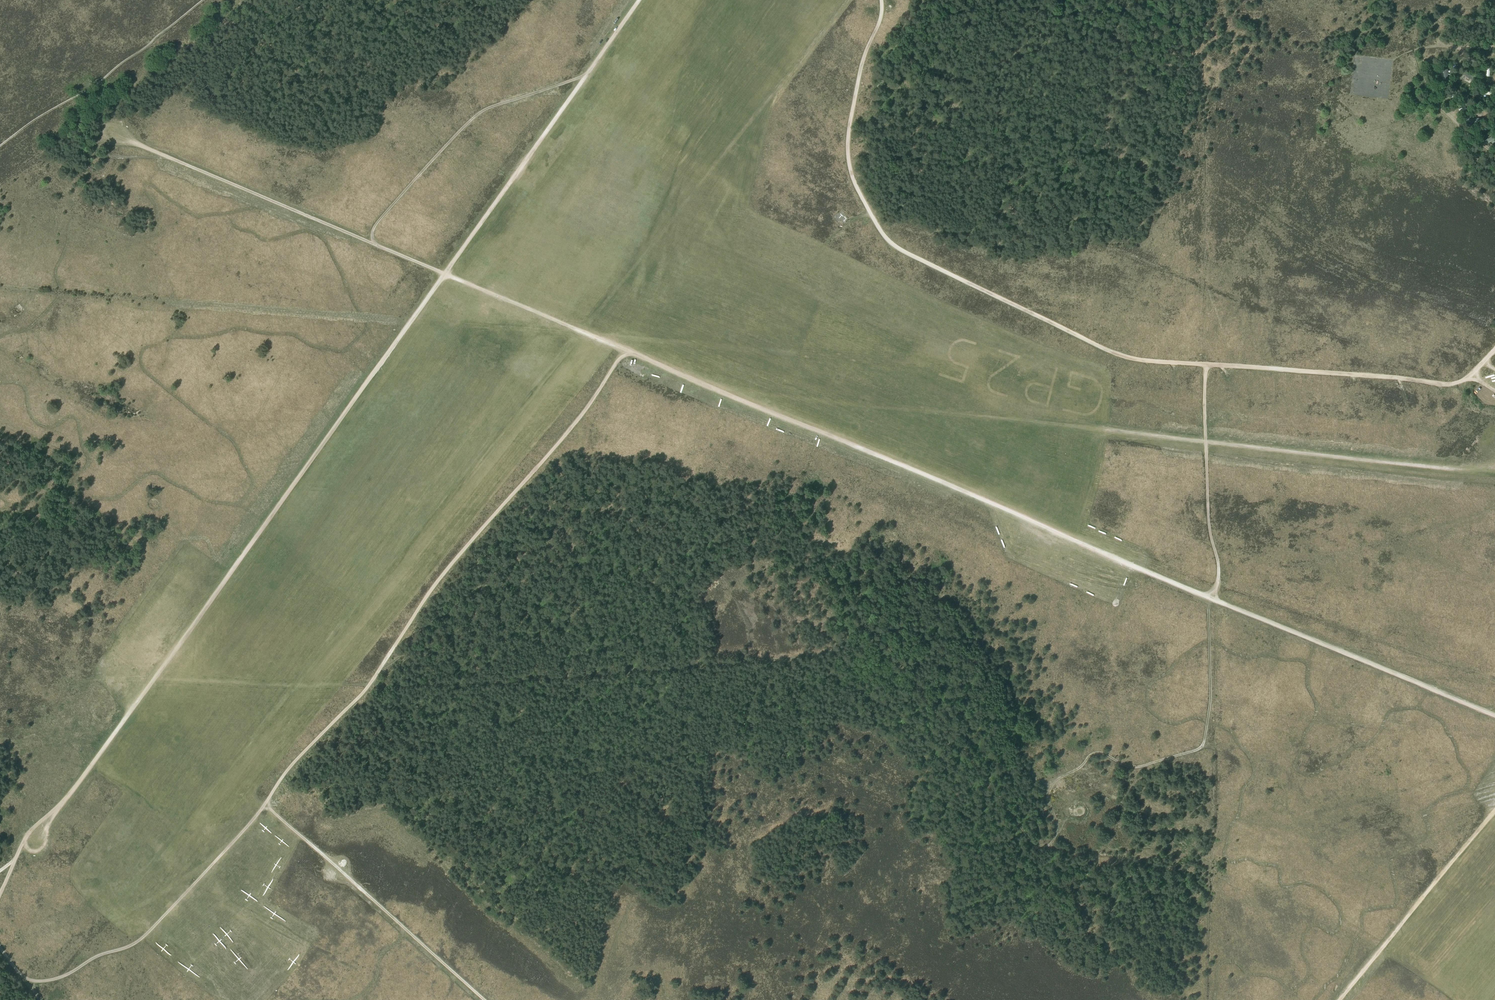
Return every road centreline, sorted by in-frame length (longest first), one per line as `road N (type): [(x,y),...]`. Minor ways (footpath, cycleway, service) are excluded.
road 1 (track): [(382,666),(404,657),(420,663),(431,683),(507,682),(797,658),(869,631),(1030,841),(1048,847),(1056,825),(1047,795),(1090,755),(1140,767),(1203,745),(1211,599)]
road 2 (track): [(0,146),(103,80),(203,0)]
road 3 (track): [(1370,78),(1413,50),(1494,47)]

